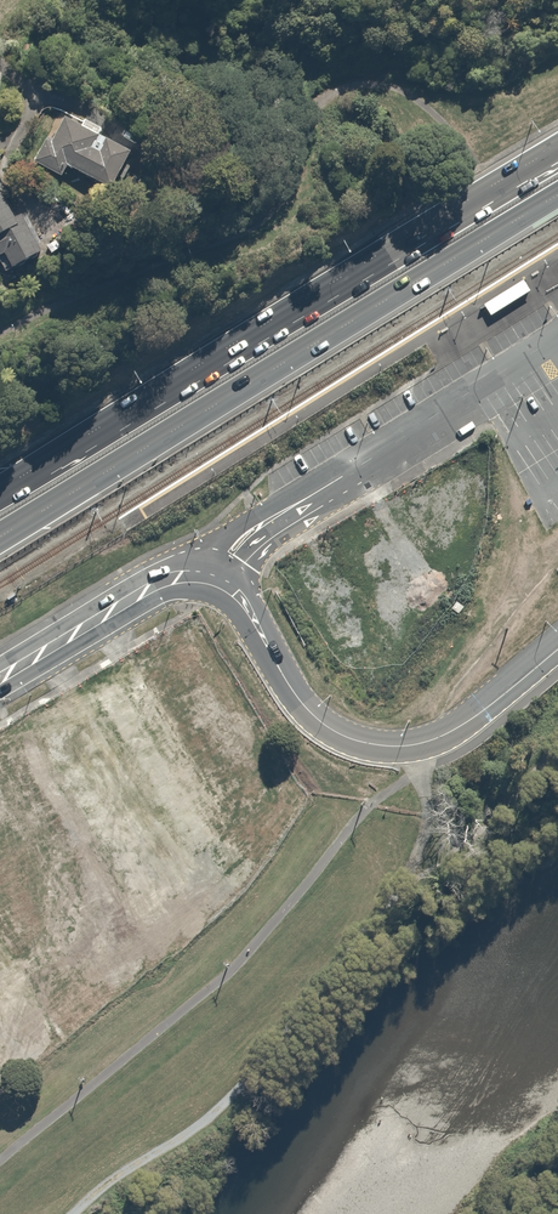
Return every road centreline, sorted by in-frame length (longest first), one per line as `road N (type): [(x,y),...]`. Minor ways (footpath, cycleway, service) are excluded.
road 1 (trunk): [(243,343),(407,229),(507,140),(517,104),(506,69),(452,23),(373,19),(284,33),(215,86)]
road 2 (secondary): [(215,86),(462,609)]
road 3 (trunk): [(446,266),(0,535)]
road 4 (trunk): [(446,266),(258,418),(202,497),(207,556),(243,613)]
road 5 (trunk): [(202,63),(275,12),(374,0),(465,10),(557,36)]
road 6 (trunk): [(243,343),(557,155)]
road 7 (trunk): [(0,490),(243,343)]
road 8 (secondary): [(0,756),(227,637)]
road 9 (secondary): [(472,632),(370,662),(295,657),(227,637)]
road 10 (trunk): [(227,637),(123,604),(0,599)]
road 11 (secondary): [(243,613),(295,637),(365,639),(462,609)]
road 12 (secondary): [(472,632),(557,825)]
road 13 (trunk): [(557,200),(446,266)]

